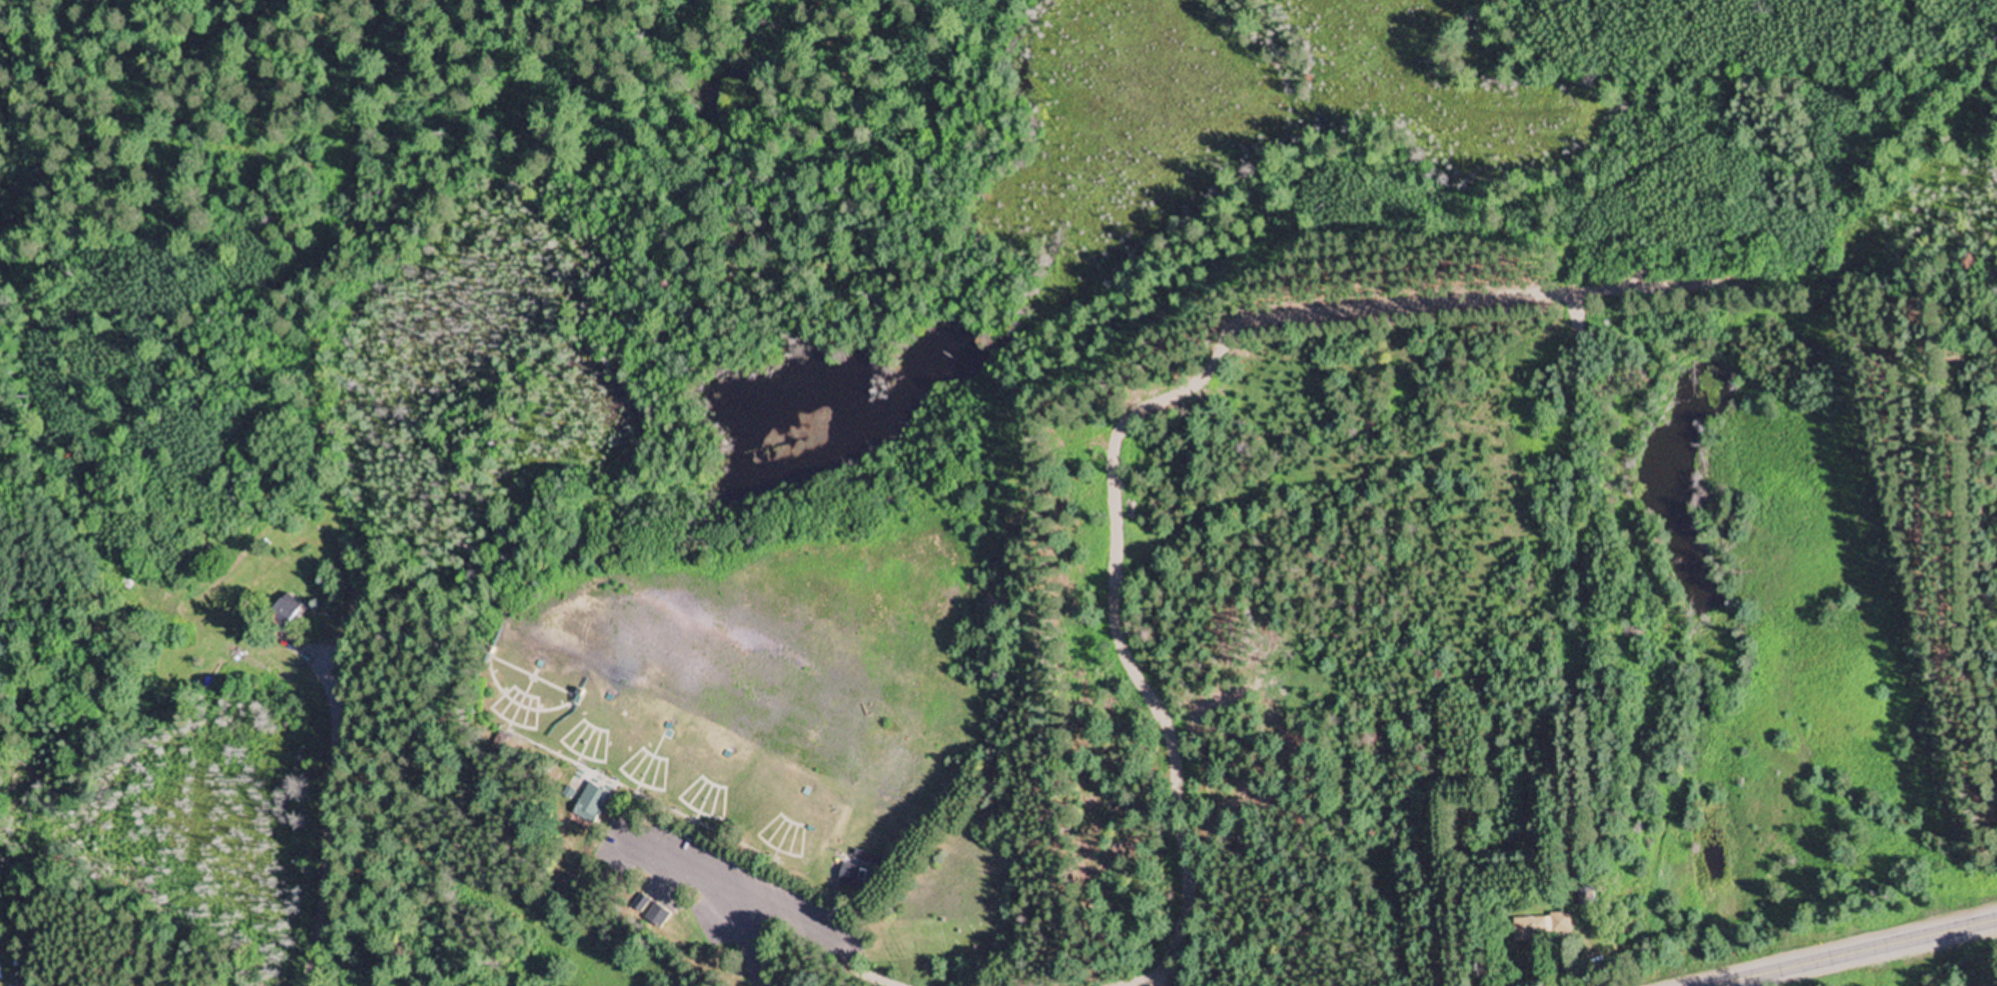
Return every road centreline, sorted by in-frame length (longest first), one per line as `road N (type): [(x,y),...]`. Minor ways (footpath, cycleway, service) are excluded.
road 1 (residential): [(270,0),(330,417),(355,460),(355,734),(307,924),(304,985)]
road 2 (secondary): [(1996,921),(1718,985)]

